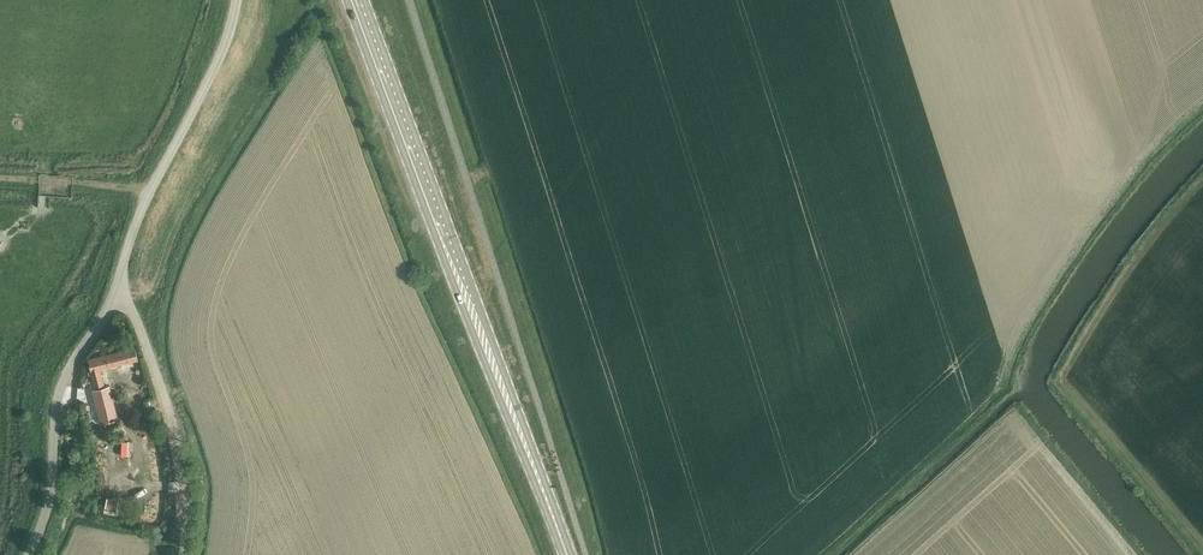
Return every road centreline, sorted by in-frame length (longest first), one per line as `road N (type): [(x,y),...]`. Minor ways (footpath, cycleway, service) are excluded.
road 1 (secondary): [(566,554),(357,0)]
road 2 (unclassified): [(115,297),(136,225),(210,78),(236,0)]
road 3 (unclassified): [(29,554),(52,496),(59,394),(115,297)]
road 4 (unclassified): [(115,297),(131,308),(177,440),(184,554)]
road 5 (unclassified): [(472,196),(410,0)]
road 6 (track): [(0,181),(149,194)]

